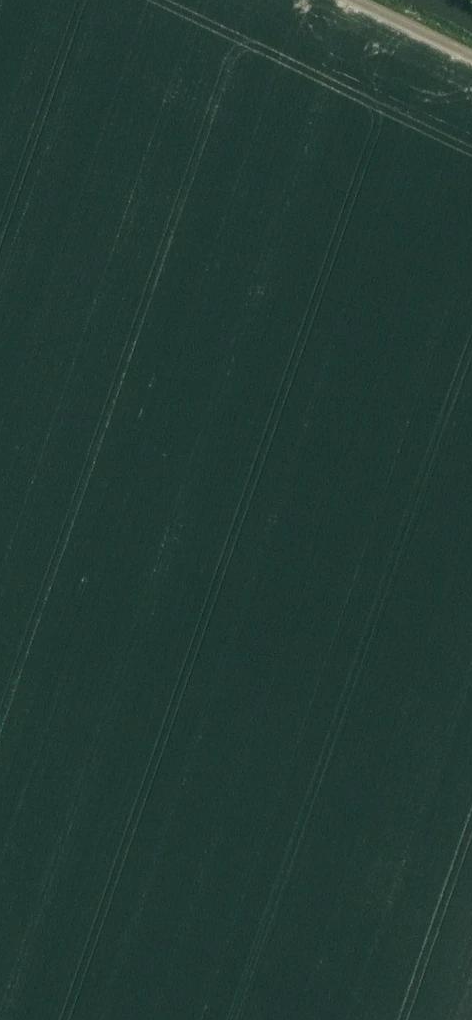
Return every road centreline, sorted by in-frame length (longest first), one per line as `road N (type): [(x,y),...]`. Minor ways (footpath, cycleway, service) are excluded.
road 1 (track): [(360,0),(471,54)]

